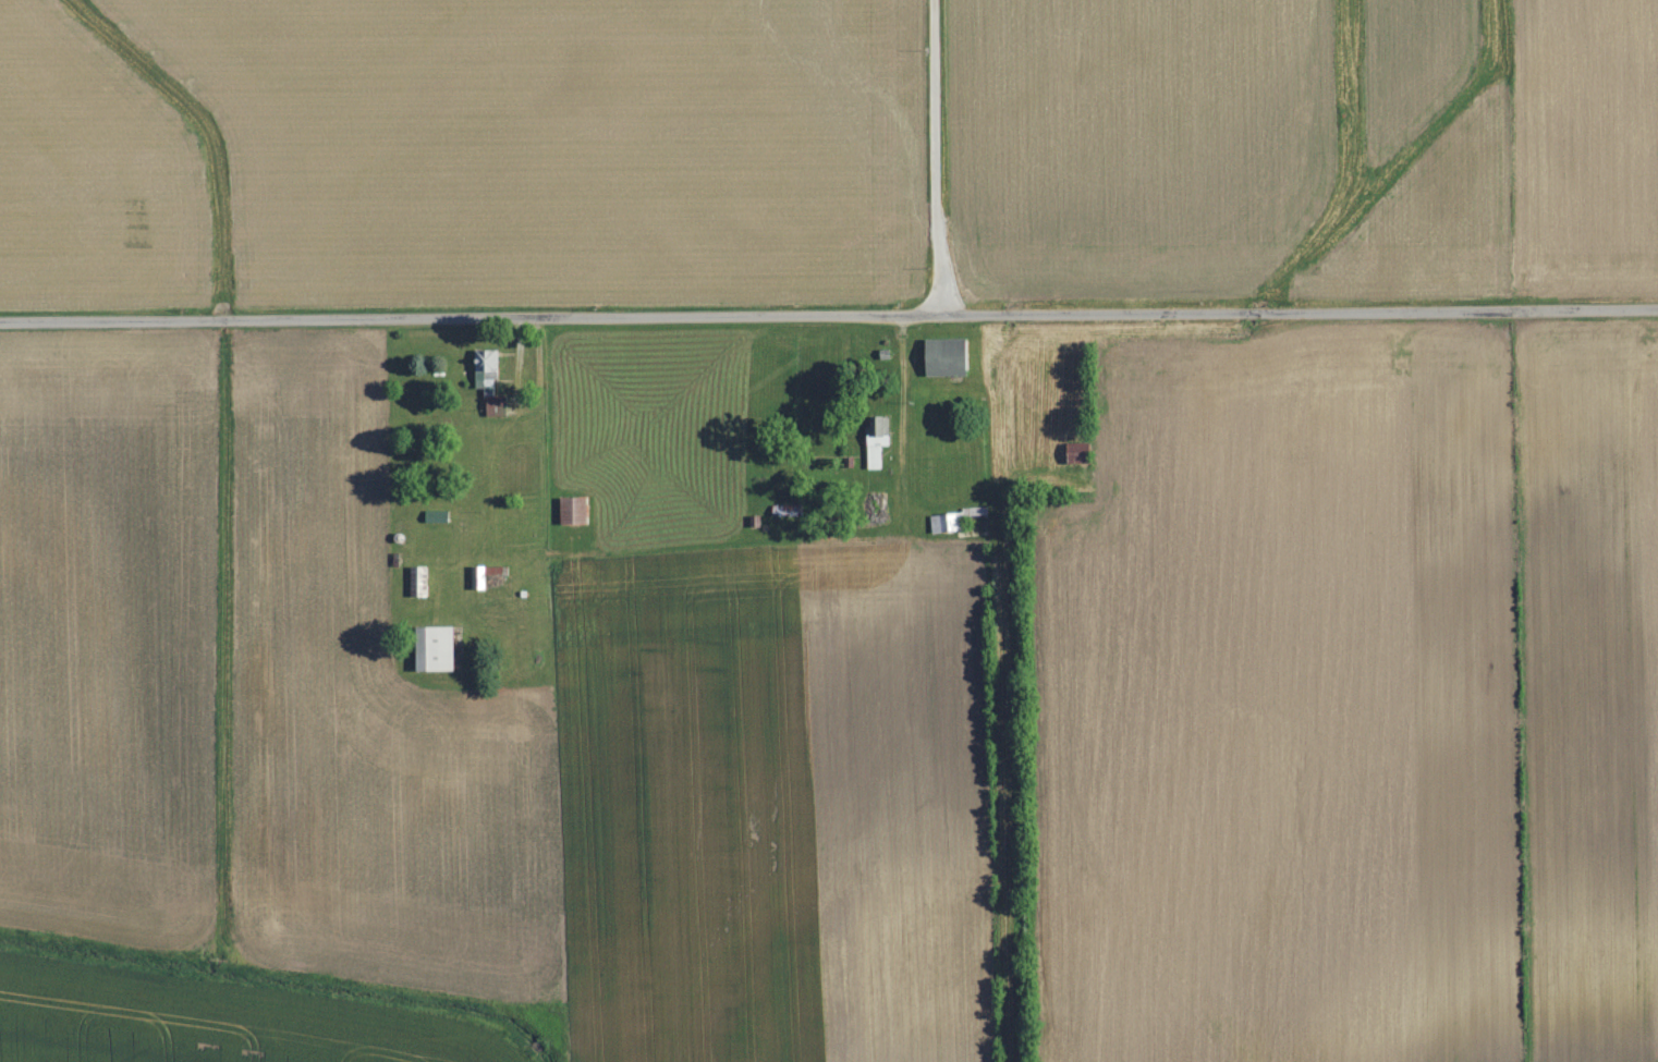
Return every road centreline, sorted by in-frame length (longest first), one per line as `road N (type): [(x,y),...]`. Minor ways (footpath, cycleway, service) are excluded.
road 1 (tertiary): [(0,318),(1657,305)]

